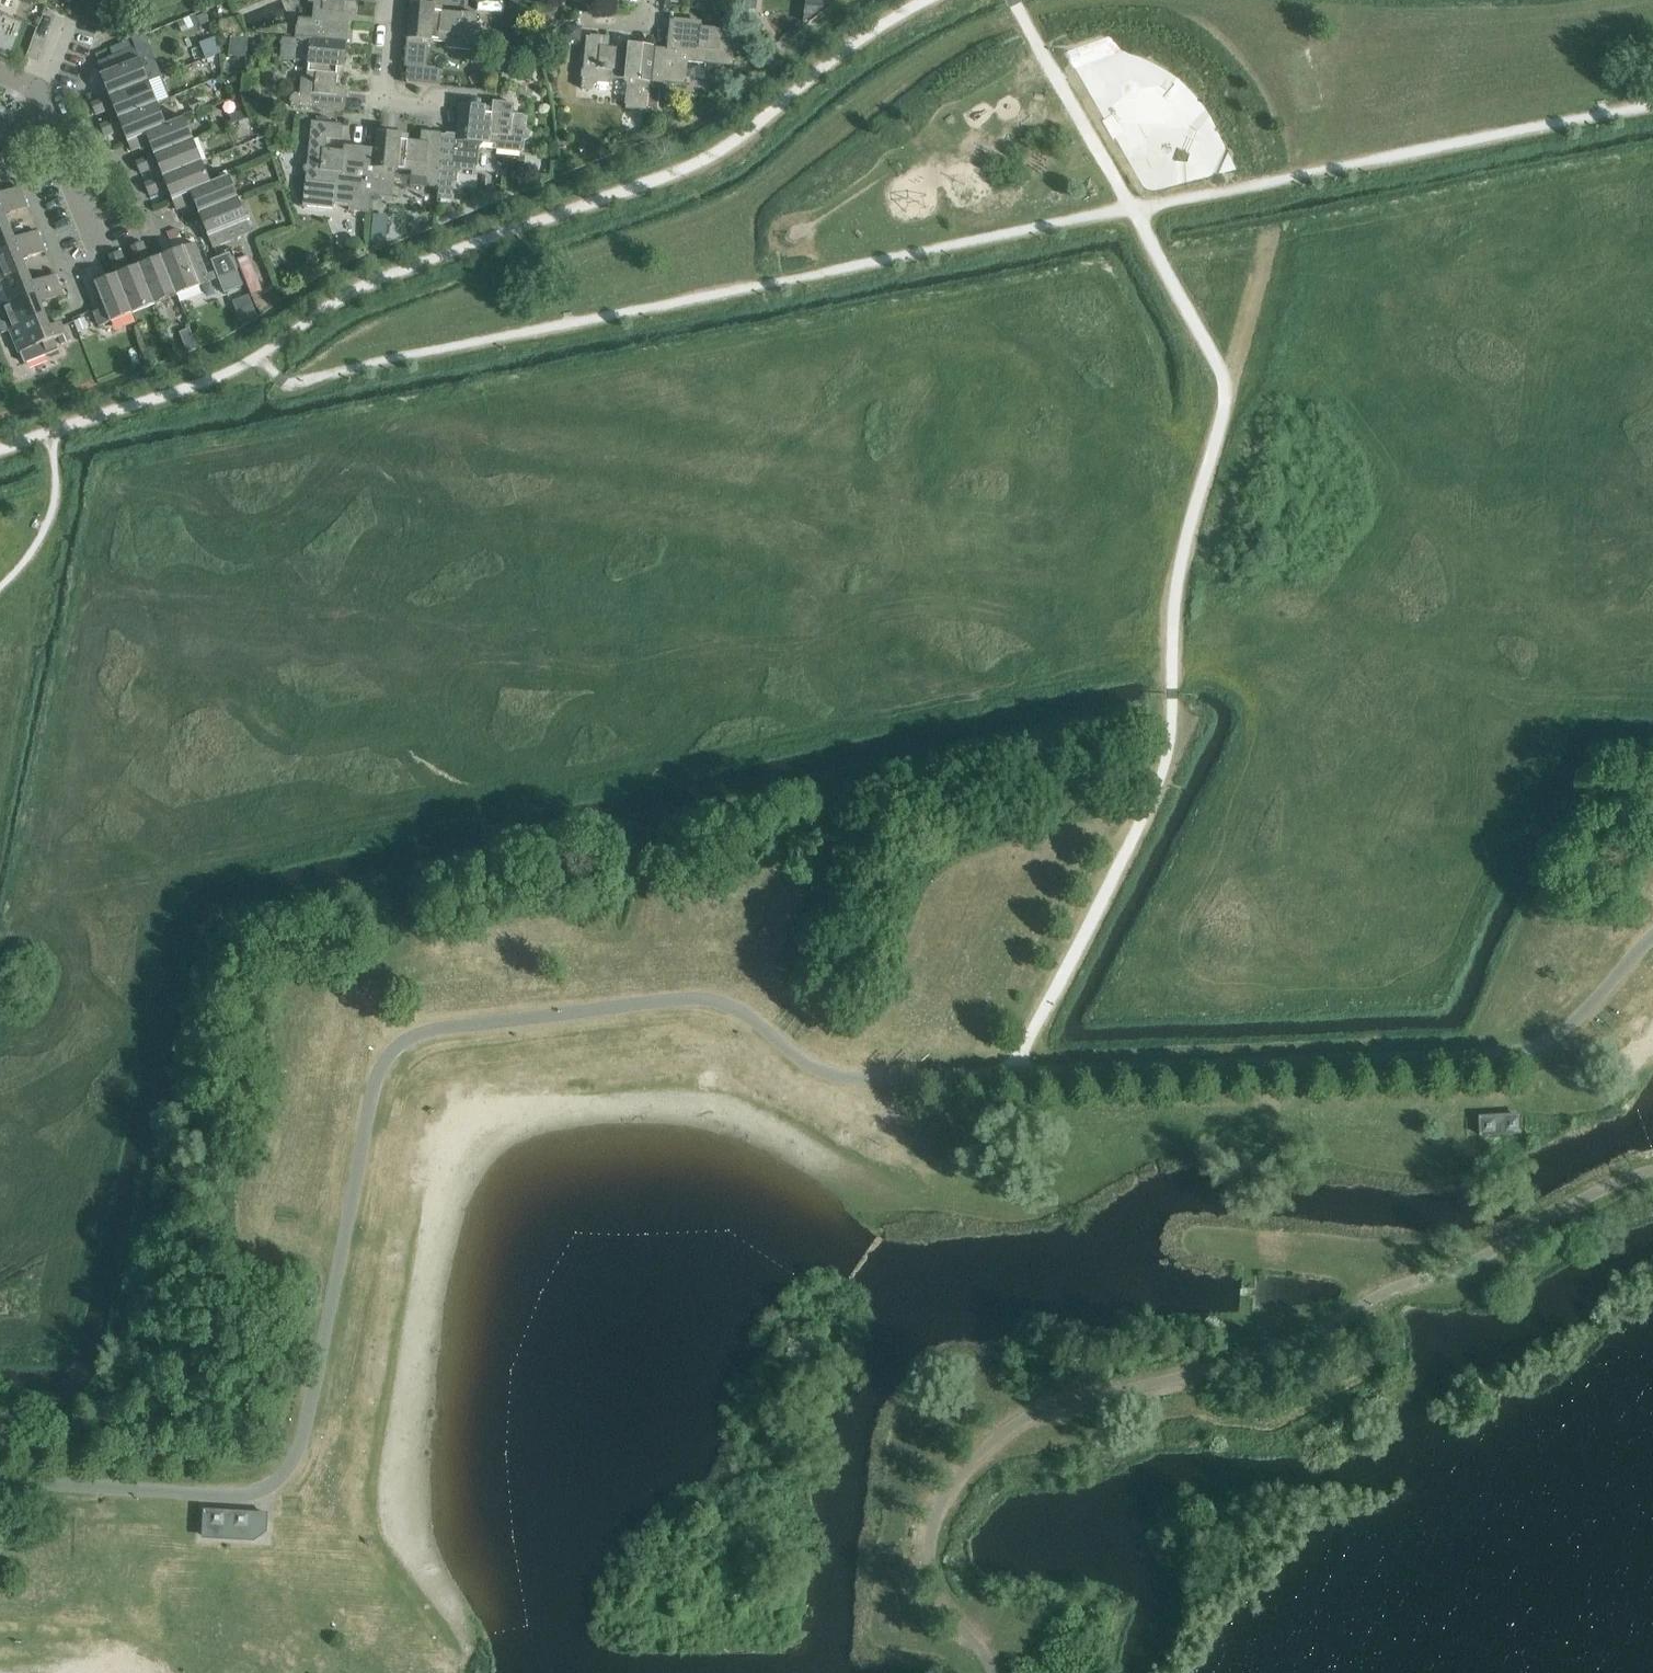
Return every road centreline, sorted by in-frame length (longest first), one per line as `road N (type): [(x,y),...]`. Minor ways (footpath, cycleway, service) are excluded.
road 1 (residential): [(99,244),(38,88)]
road 2 (residential): [(446,105),(383,98),(393,0)]

